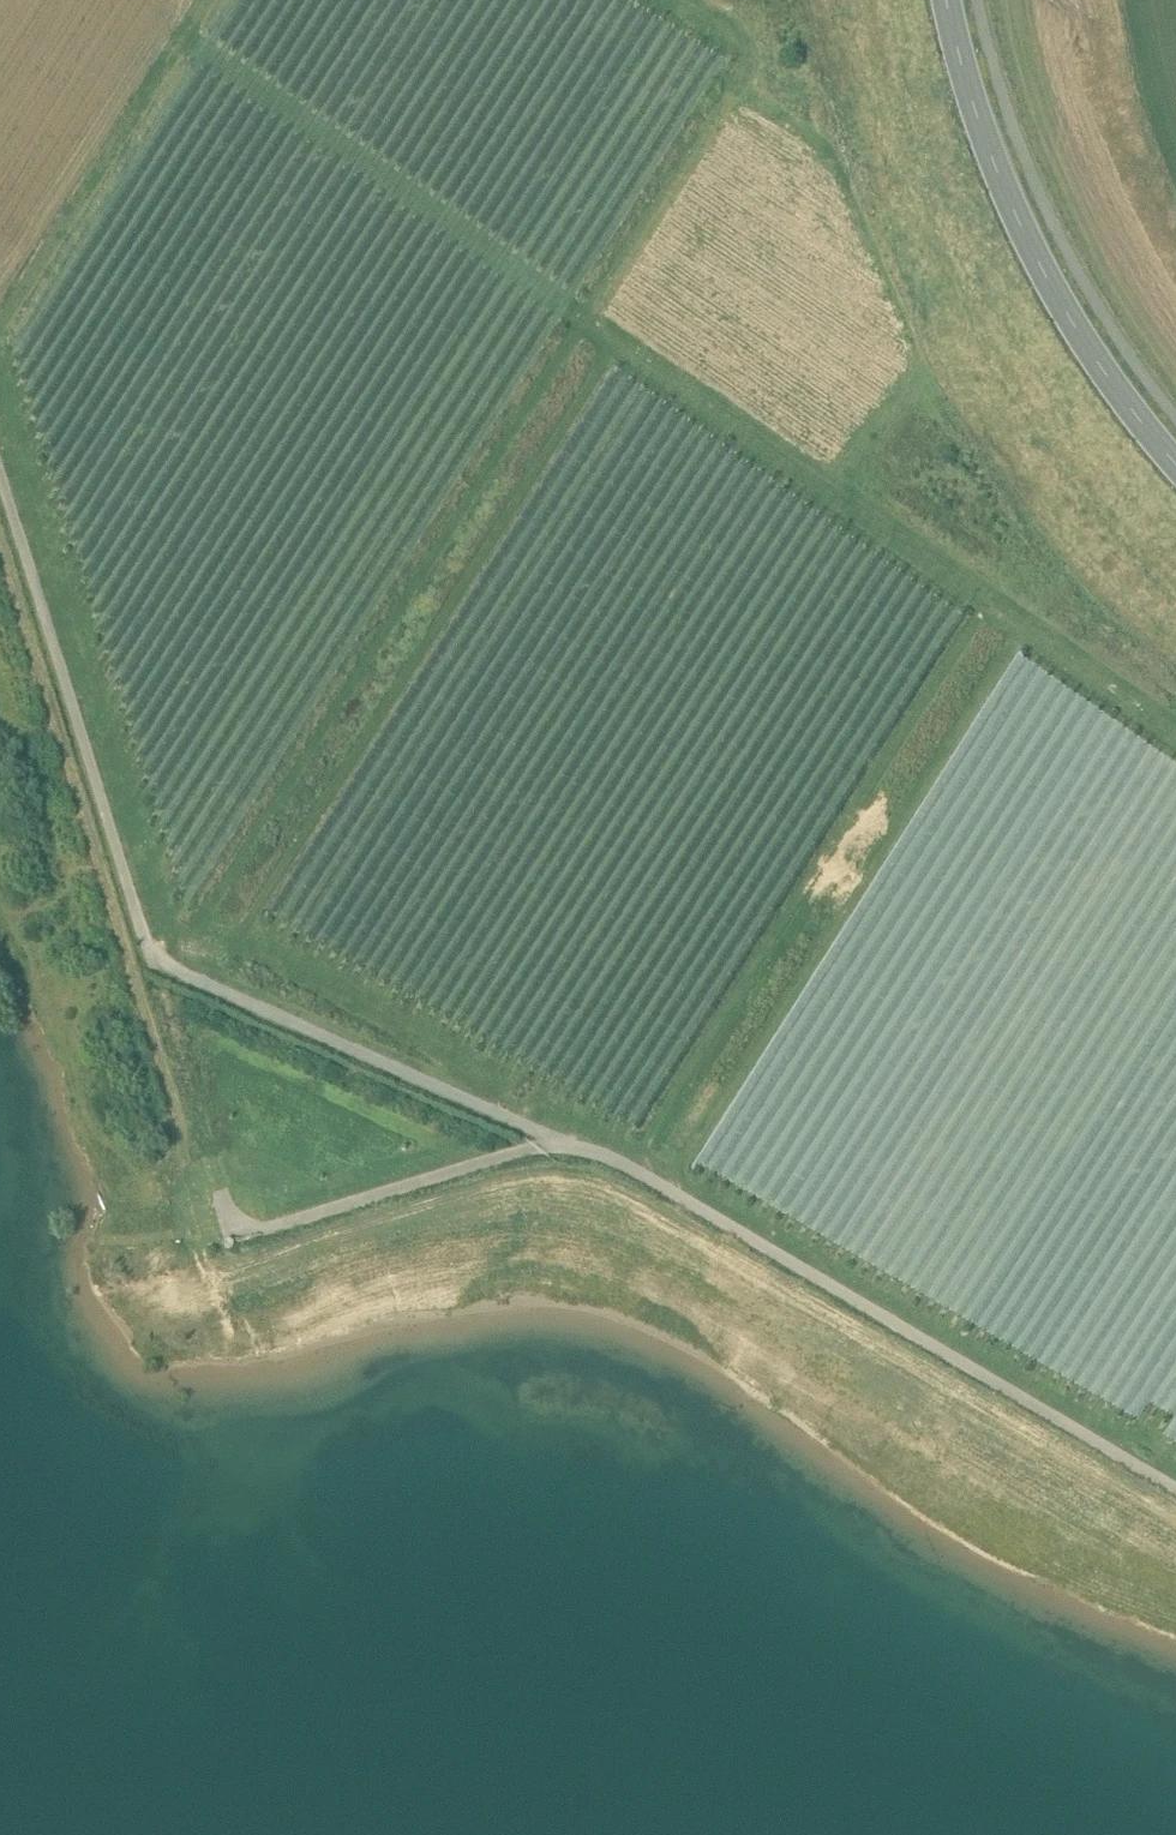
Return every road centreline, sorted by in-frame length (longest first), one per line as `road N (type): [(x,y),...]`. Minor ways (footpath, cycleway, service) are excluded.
road 1 (track): [(1175,1492),(563,1137),(237,1240),(0,459)]
road 2 (secondary): [(1175,469),(1123,407),(1058,302),(1007,196),(965,84),(949,0)]

